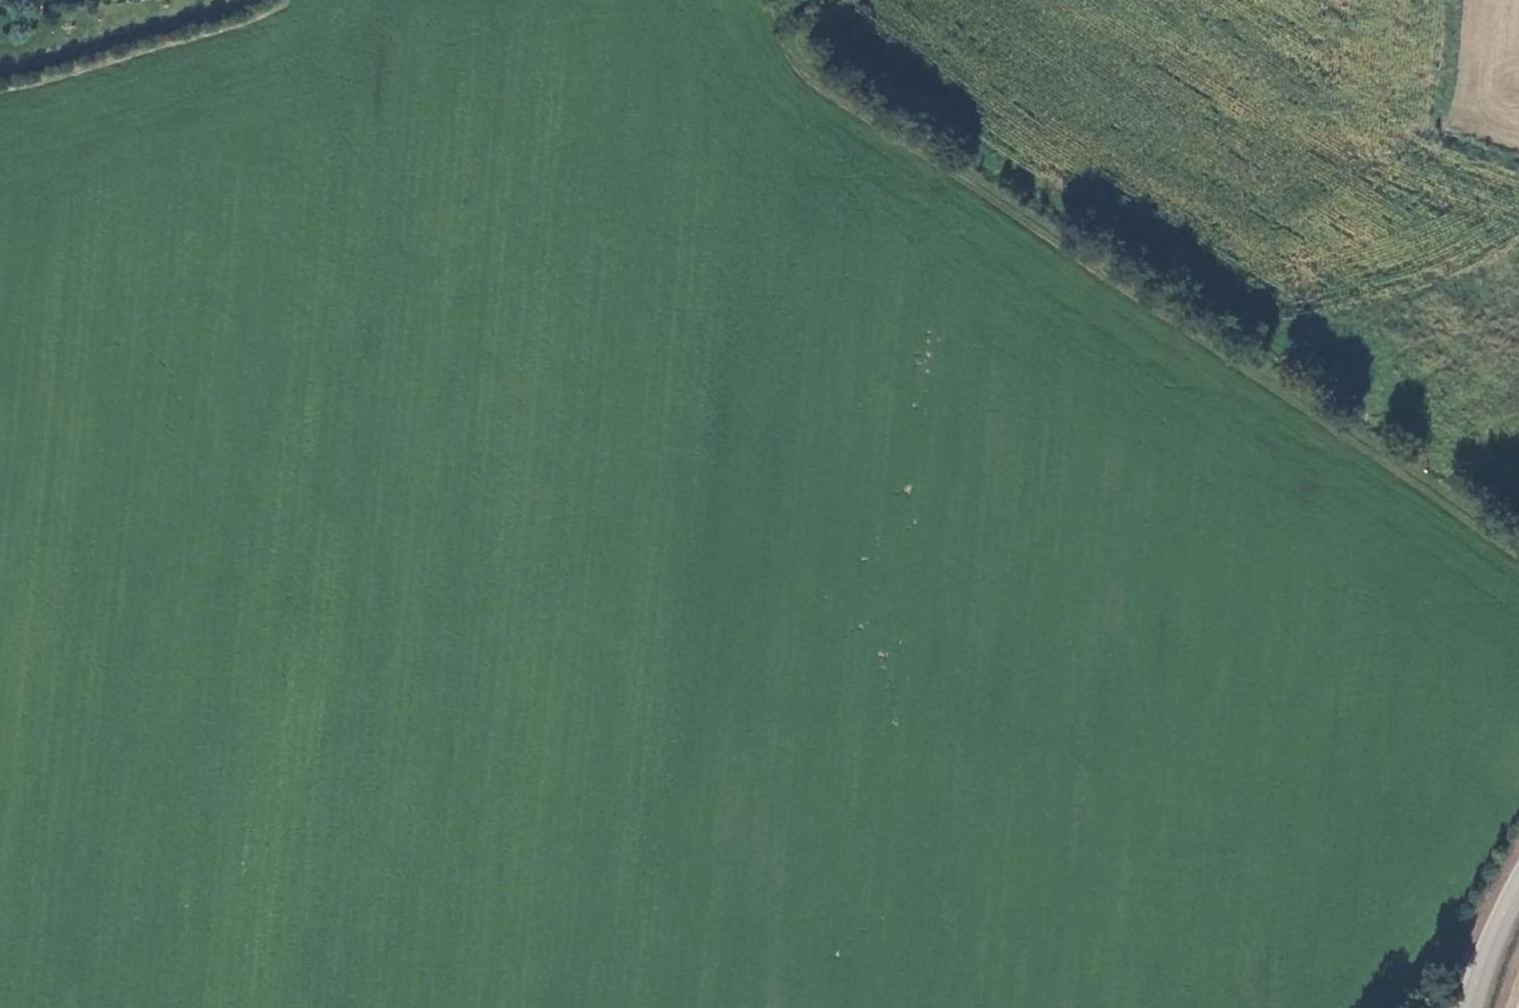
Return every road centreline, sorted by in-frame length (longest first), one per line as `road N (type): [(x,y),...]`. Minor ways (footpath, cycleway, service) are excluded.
road 1 (track): [(1518,542),(841,96),(775,0)]
road 2 (unclassified): [(0,69),(242,0)]
road 3 (tertiary): [(1468,1007),(1518,888)]

